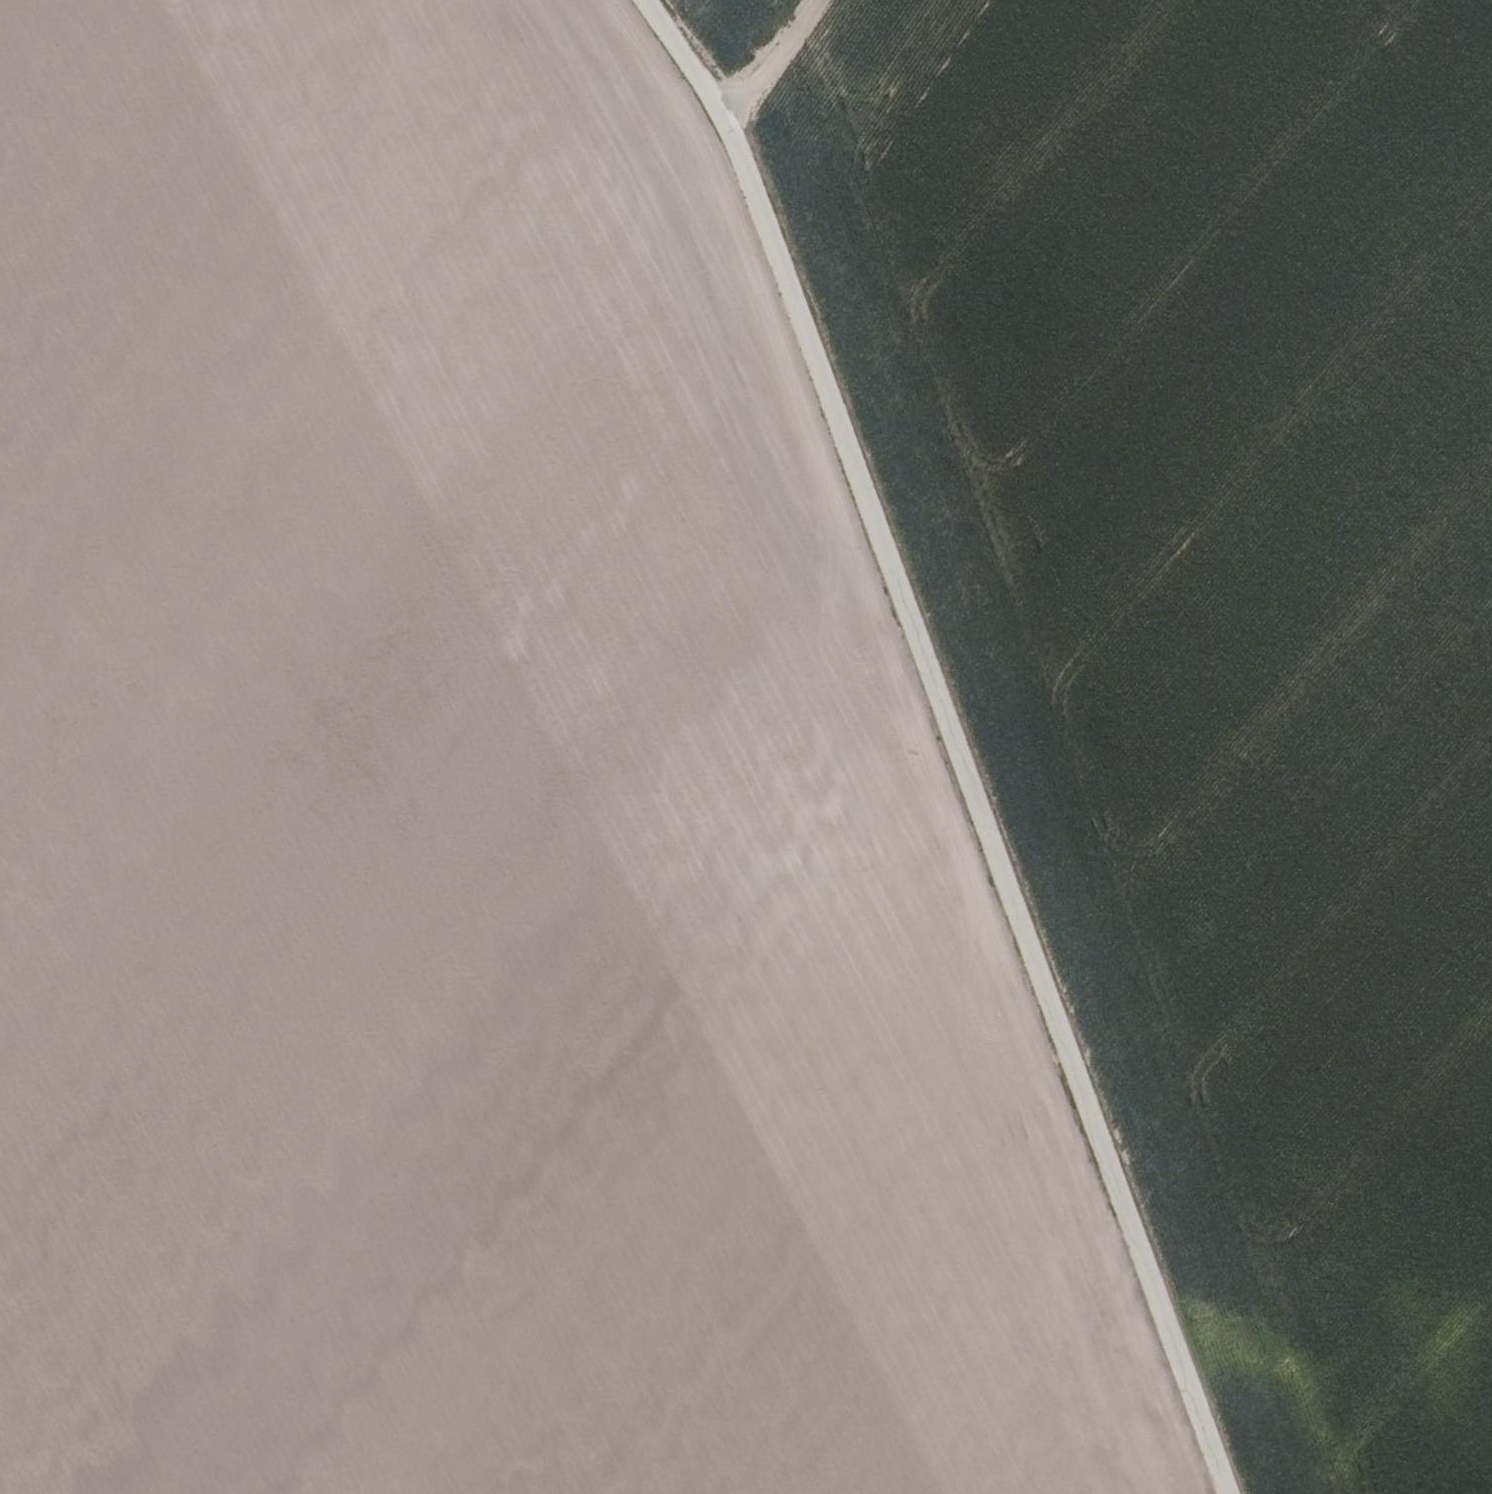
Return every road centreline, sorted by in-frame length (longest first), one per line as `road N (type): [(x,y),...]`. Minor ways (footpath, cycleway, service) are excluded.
road 1 (track): [(1230,1493),(743,160),(719,110),(642,0)]
road 2 (track): [(808,0),(750,83),(719,110)]

